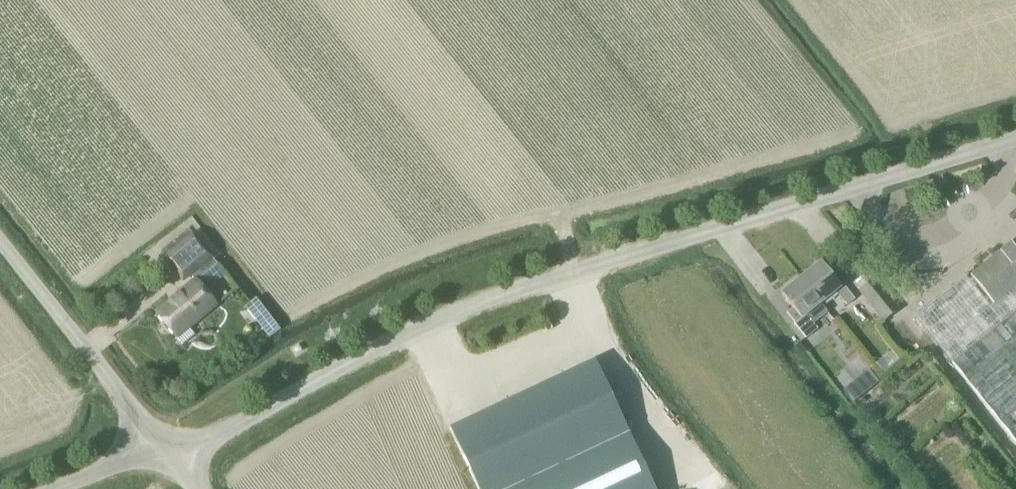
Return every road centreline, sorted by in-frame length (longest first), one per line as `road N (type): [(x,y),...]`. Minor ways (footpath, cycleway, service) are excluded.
road 1 (unclassified): [(177,464),(396,337),(483,301),(1015,139)]
road 2 (unclassified): [(154,435),(0,240)]

